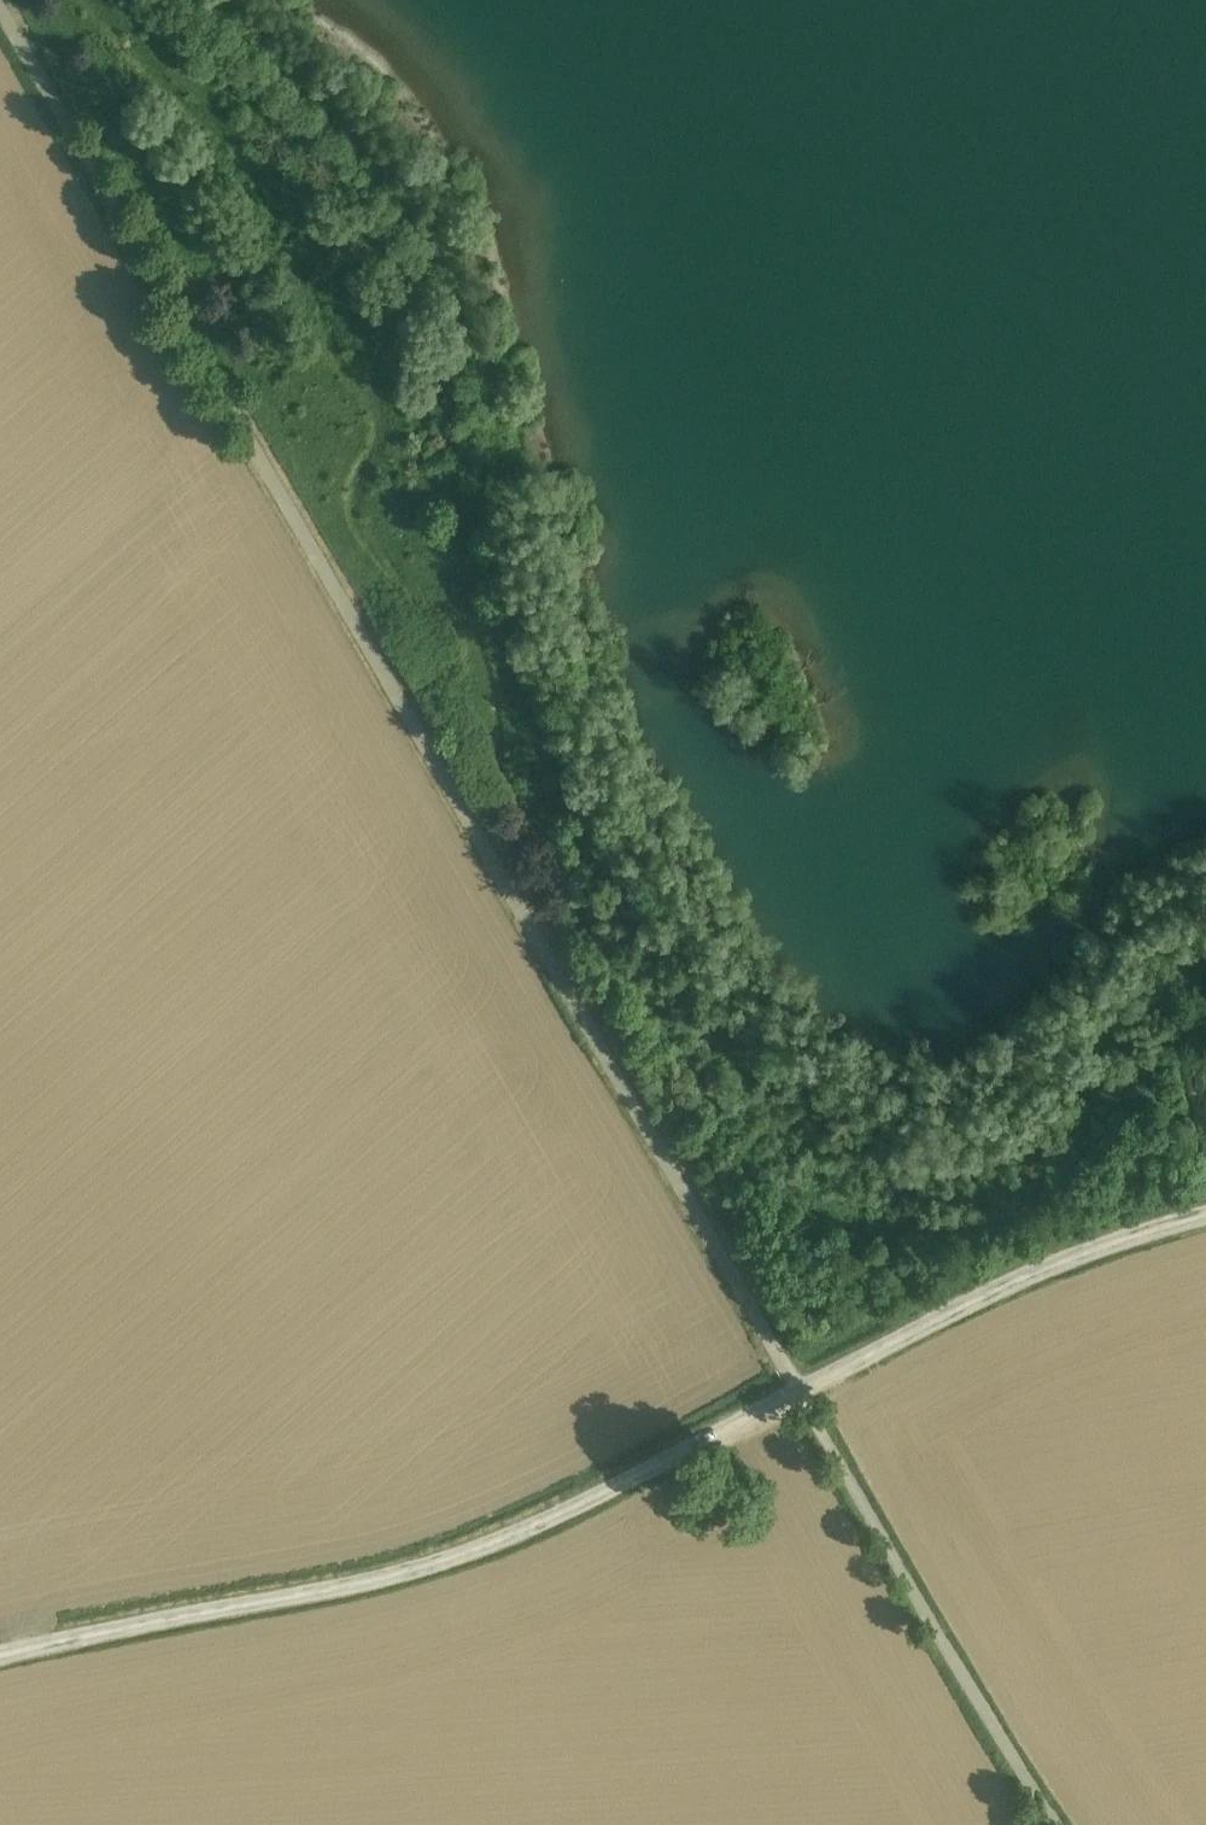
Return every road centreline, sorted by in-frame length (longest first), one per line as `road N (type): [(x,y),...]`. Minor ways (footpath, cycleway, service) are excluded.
road 1 (unclassified): [(0,1656),(413,1570),(516,1534),(1010,1284),(1205,1212)]

